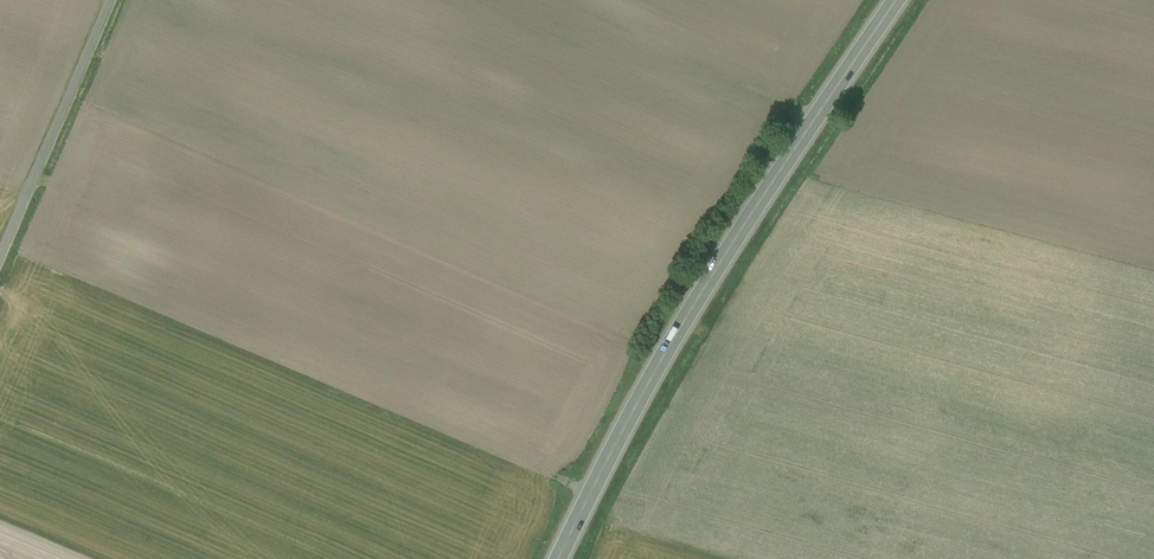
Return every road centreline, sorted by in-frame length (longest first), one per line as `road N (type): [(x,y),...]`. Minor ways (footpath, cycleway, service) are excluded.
road 1 (secondary): [(894,0),(673,338),(559,558)]
road 2 (unclassified): [(0,259),(111,0)]

